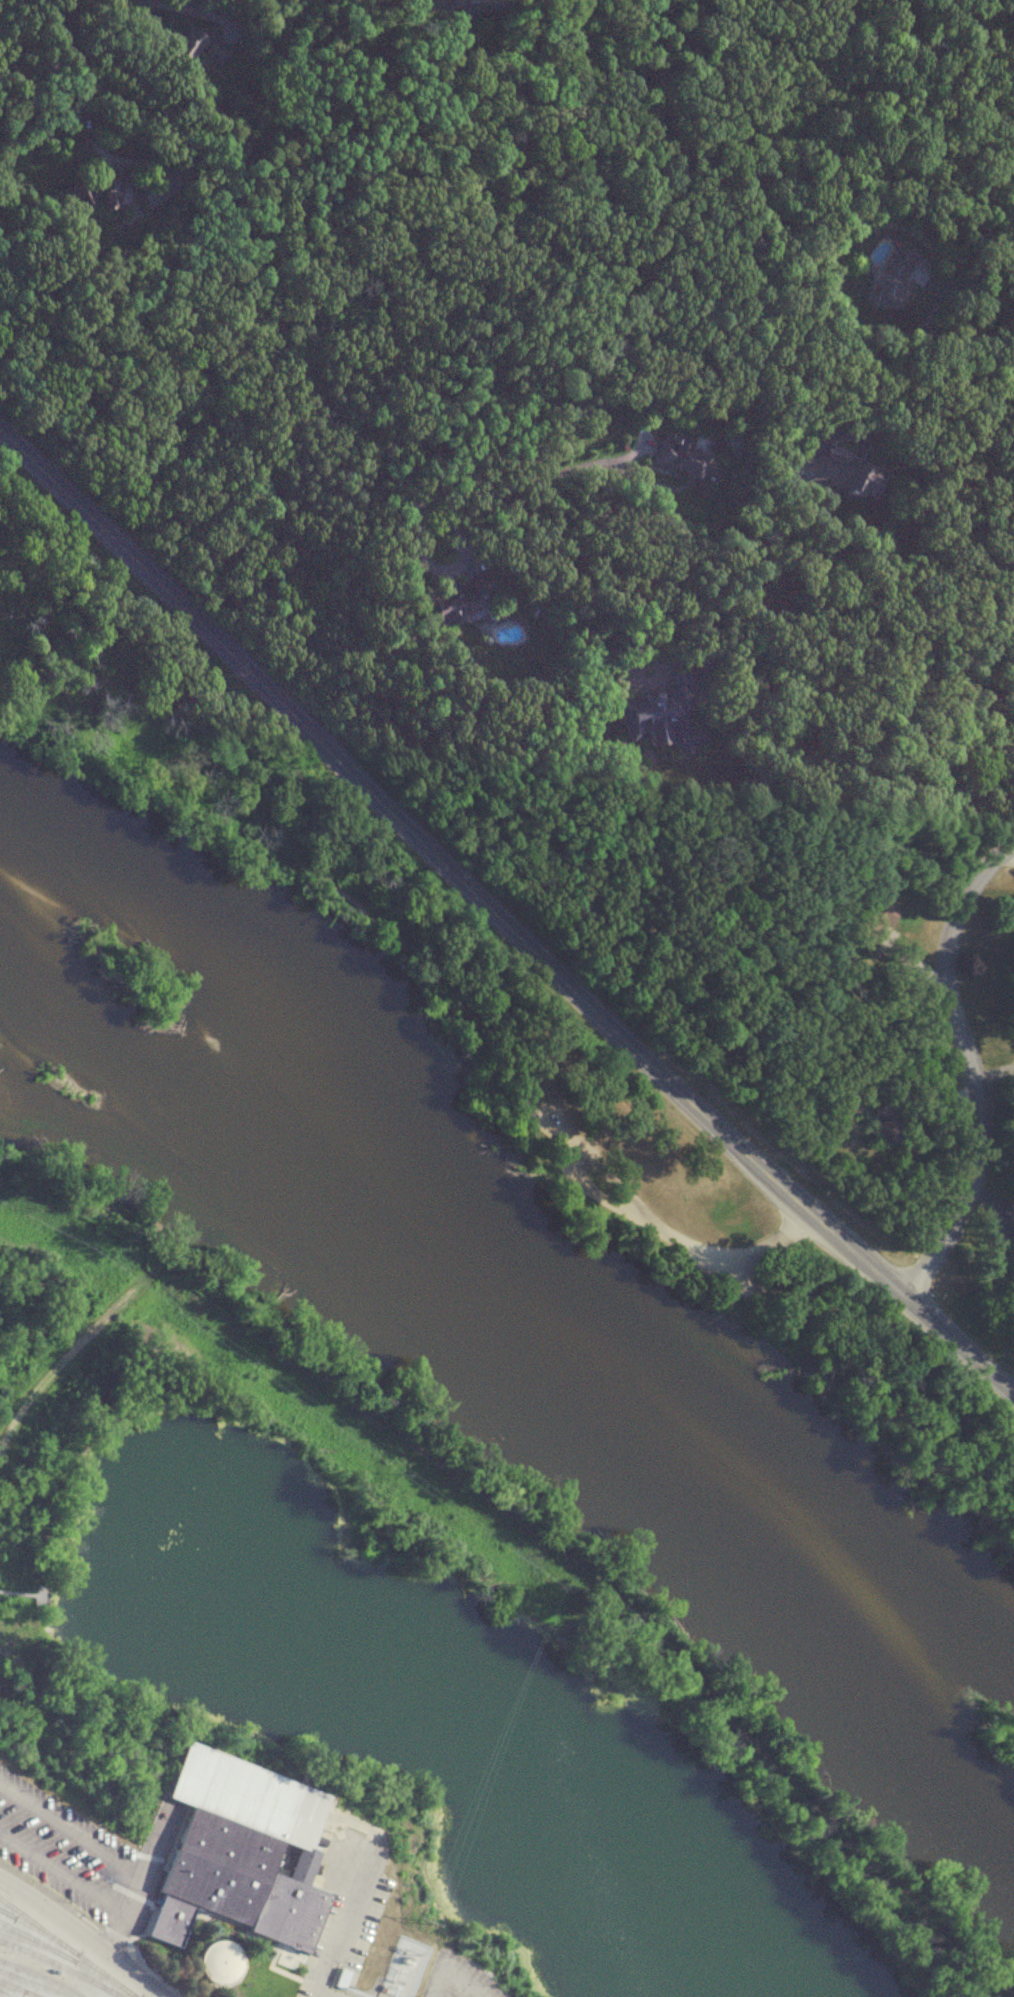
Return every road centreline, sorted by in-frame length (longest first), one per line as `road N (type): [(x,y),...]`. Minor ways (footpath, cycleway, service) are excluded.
road 1 (tertiary): [(1013,1388),(809,1211),(332,752)]
road 2 (residential): [(42,0),(67,25),(78,78),(137,107),(197,152),(305,397),(353,435),(529,474)]
road 3 (residential): [(901,1292),(950,1232),(977,1149),(978,1105),(945,964),(967,887),(1013,843)]
road 4 (tertiary): [(332,752),(0,426)]

